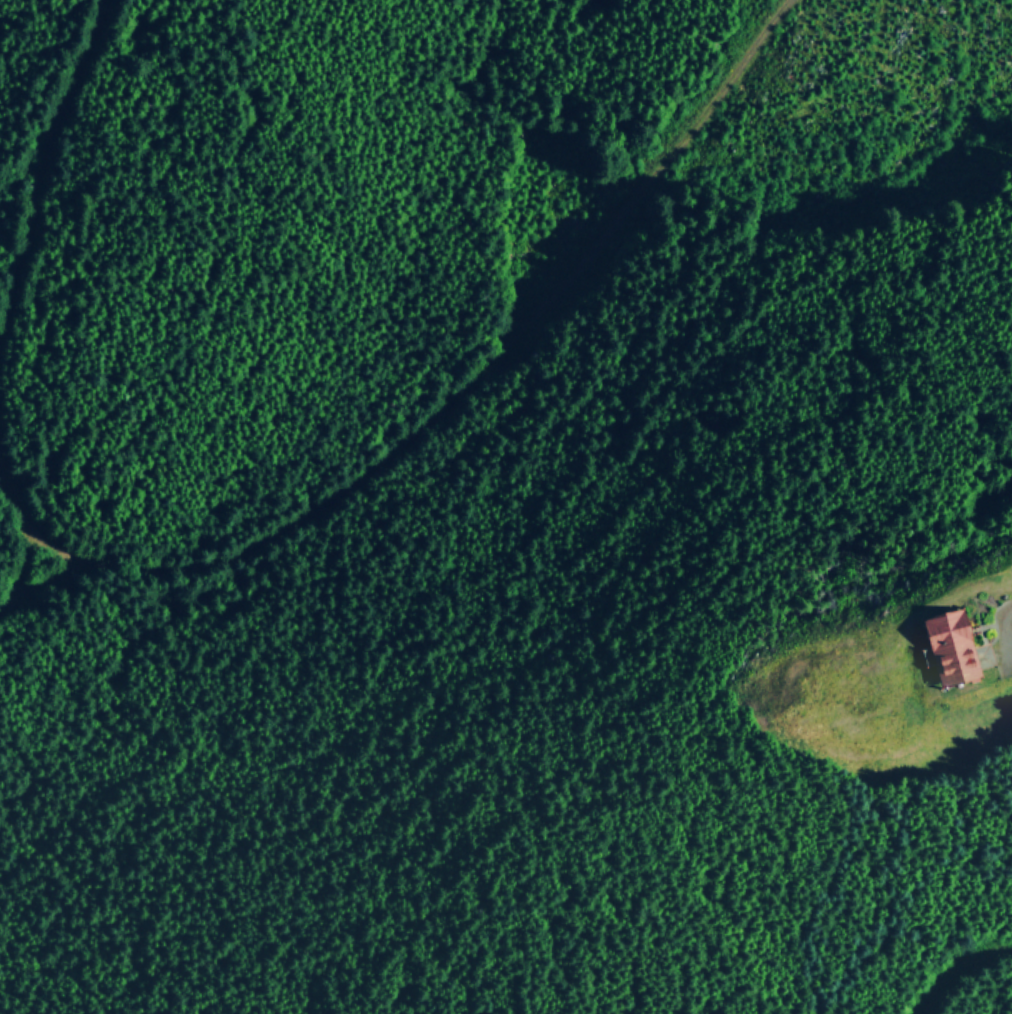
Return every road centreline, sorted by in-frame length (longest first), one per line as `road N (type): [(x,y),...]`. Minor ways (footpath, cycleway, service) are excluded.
road 1 (track): [(0,460),(38,534),(104,571),(171,573),(244,551),(319,506),(528,339),(797,0)]
road 2 (track): [(105,0),(32,193),(0,356)]

